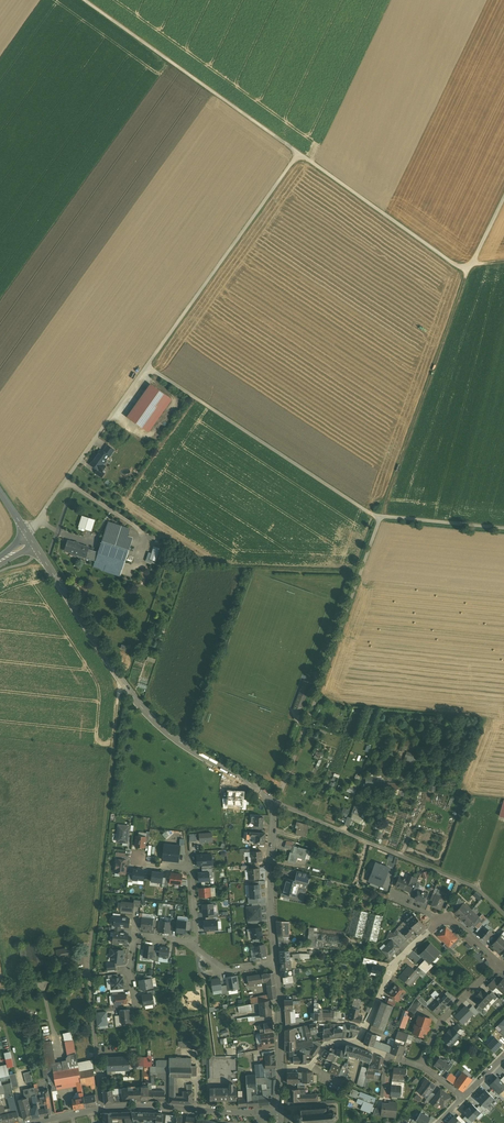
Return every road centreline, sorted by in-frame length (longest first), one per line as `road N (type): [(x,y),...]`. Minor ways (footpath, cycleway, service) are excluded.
road 1 (track): [(503,198),(475,258),(459,267),(84,0)]
road 2 (tertiary): [(26,539),(155,722),(271,802),(275,962)]
road 3 (track): [(299,153),(27,532)]
road 4 (track): [(316,699),(468,268)]
road 5 (track): [(503,528),(372,514),(148,366)]
road 6 (track): [(92,932),(123,685)]
road 7 (unclassified): [(101,1108),(282,1110)]
road 8 (residential): [(101,1108),(86,960),(92,932)]
road 9 (residential): [(441,922),(394,962),(365,1026)]
road 10 (residential): [(497,963),(441,1022),(420,1066)]
road 11 (track): [(63,481),(140,531),(140,560)]

